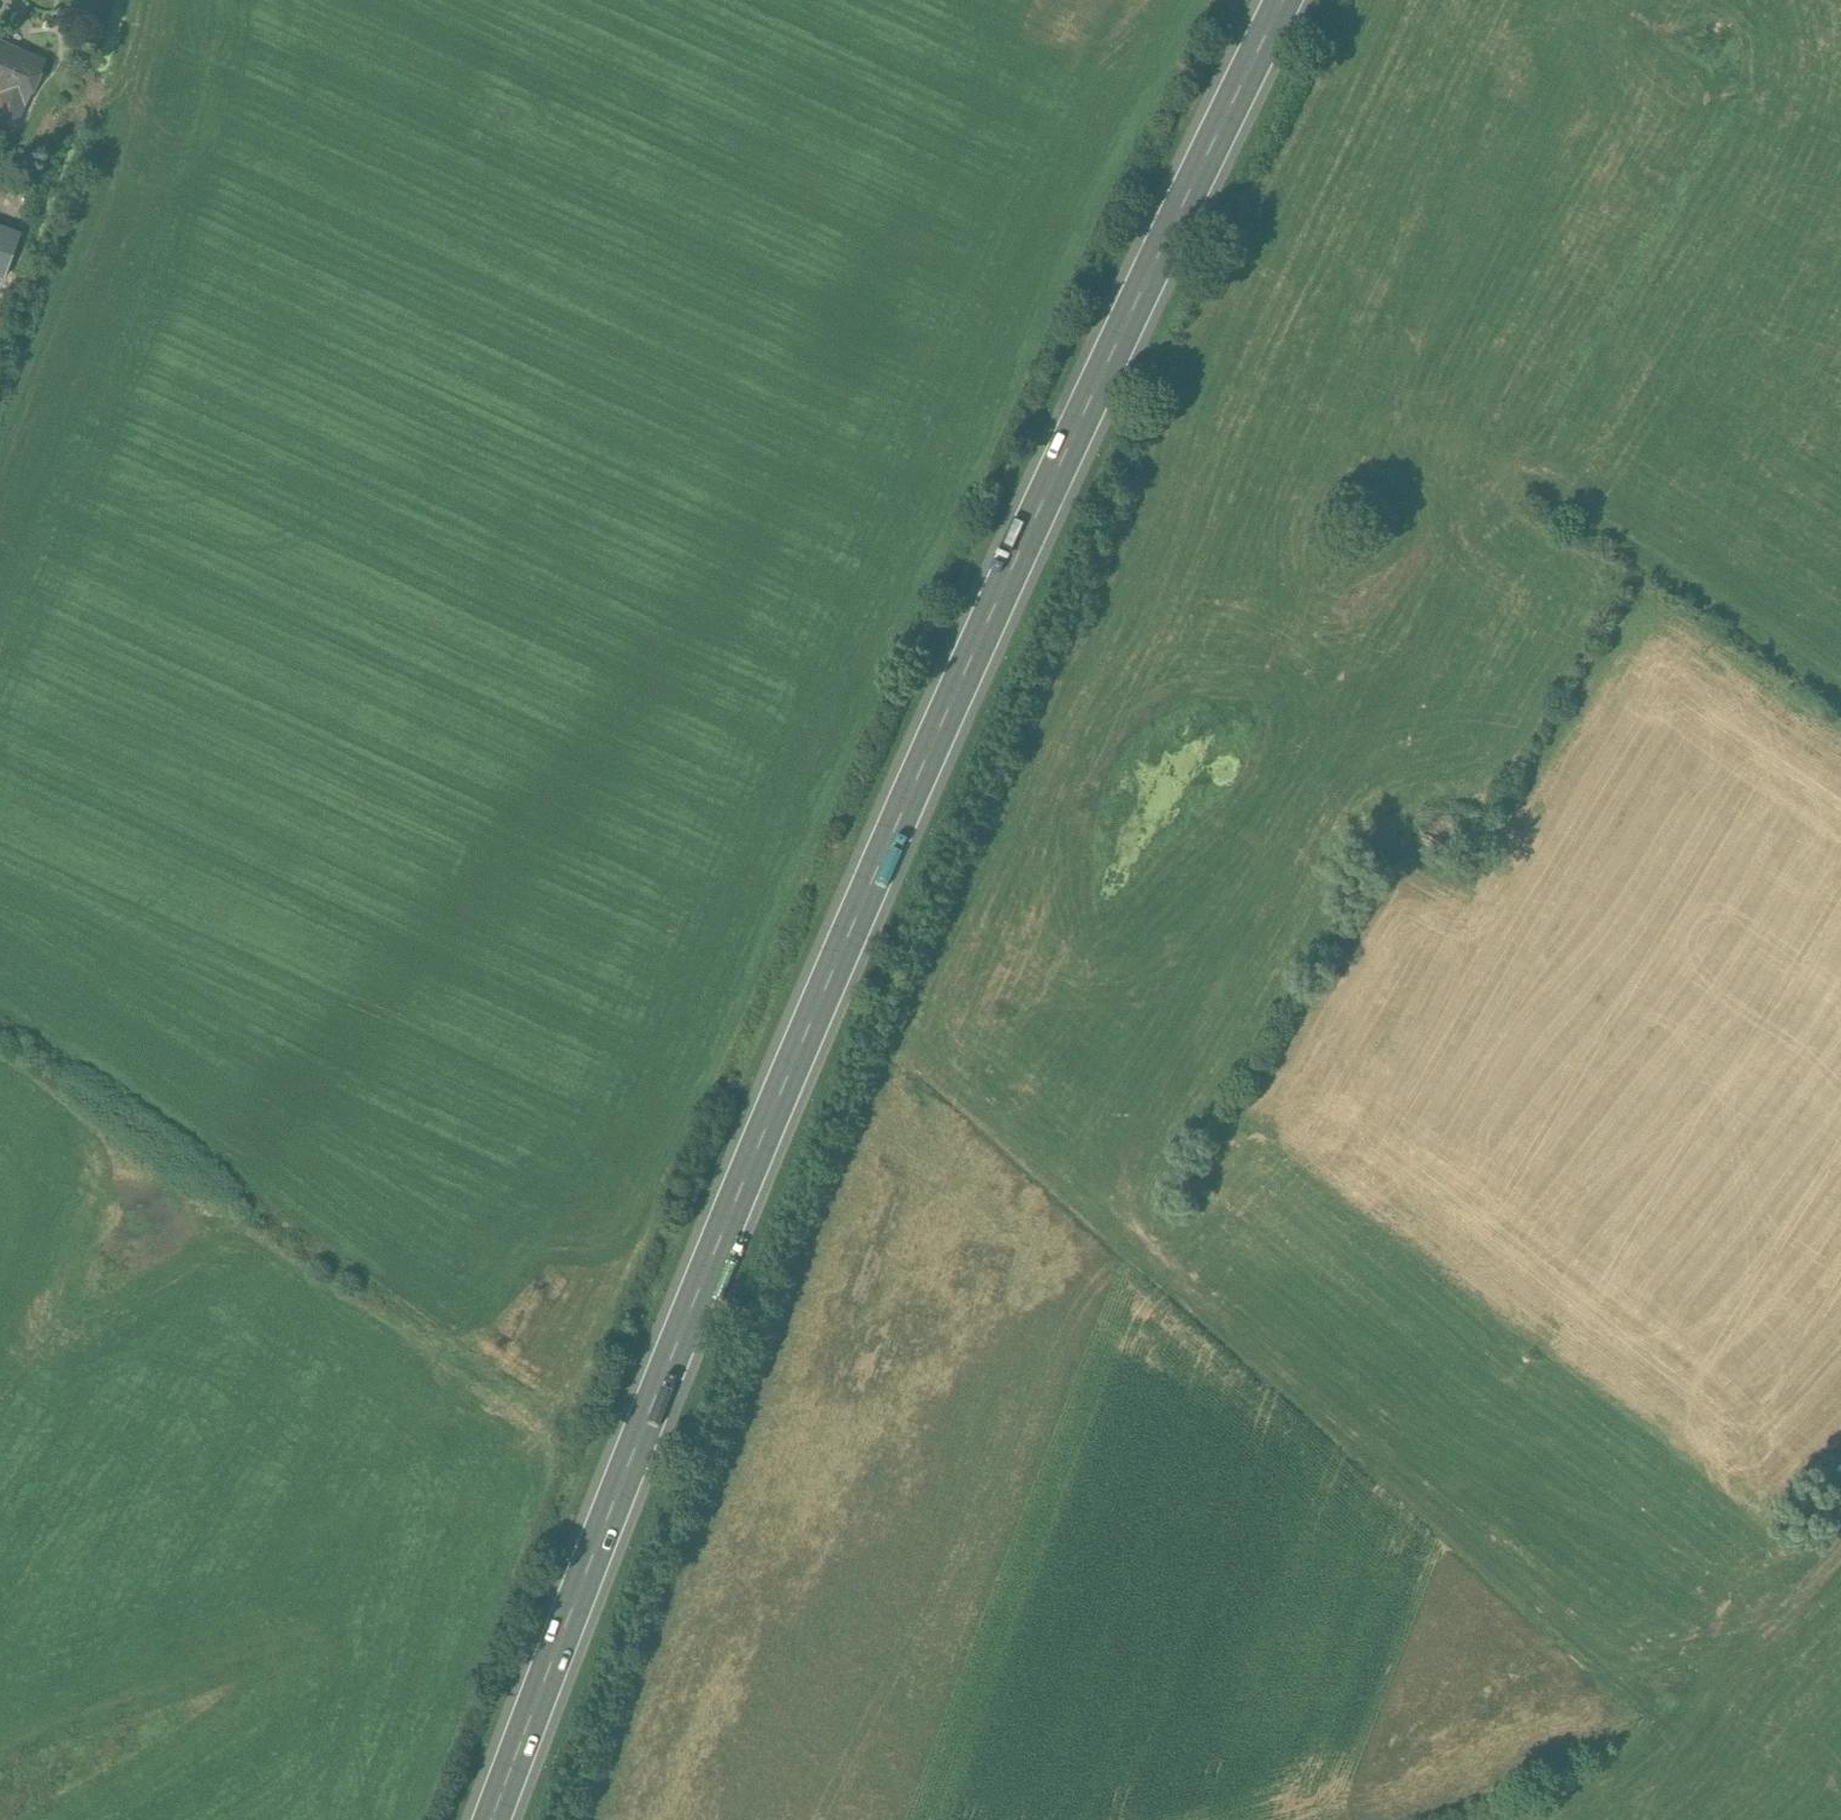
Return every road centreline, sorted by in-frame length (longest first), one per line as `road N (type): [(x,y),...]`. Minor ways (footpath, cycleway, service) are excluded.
road 1 (primary): [(1284,0),(997,603),(769,1121),(494,1819)]

